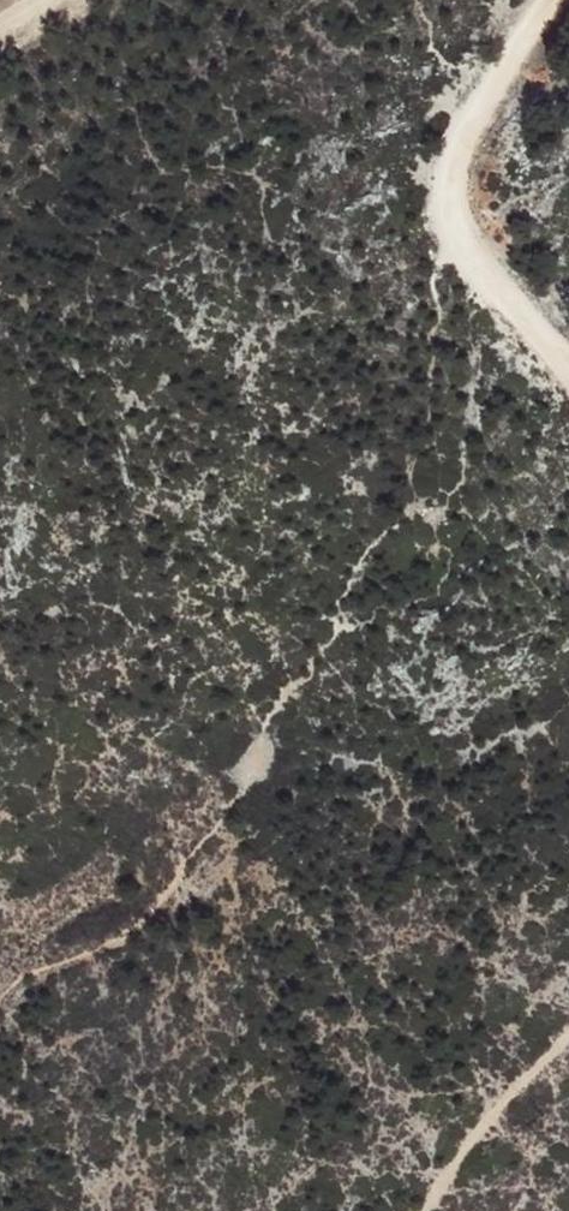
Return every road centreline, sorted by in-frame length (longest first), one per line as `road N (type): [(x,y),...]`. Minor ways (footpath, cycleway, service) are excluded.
road 1 (track): [(559,0),(515,50),(449,180),(460,229),(515,313),(568,371)]
road 2 (track): [(568,1043),(511,1097),(431,1210)]

